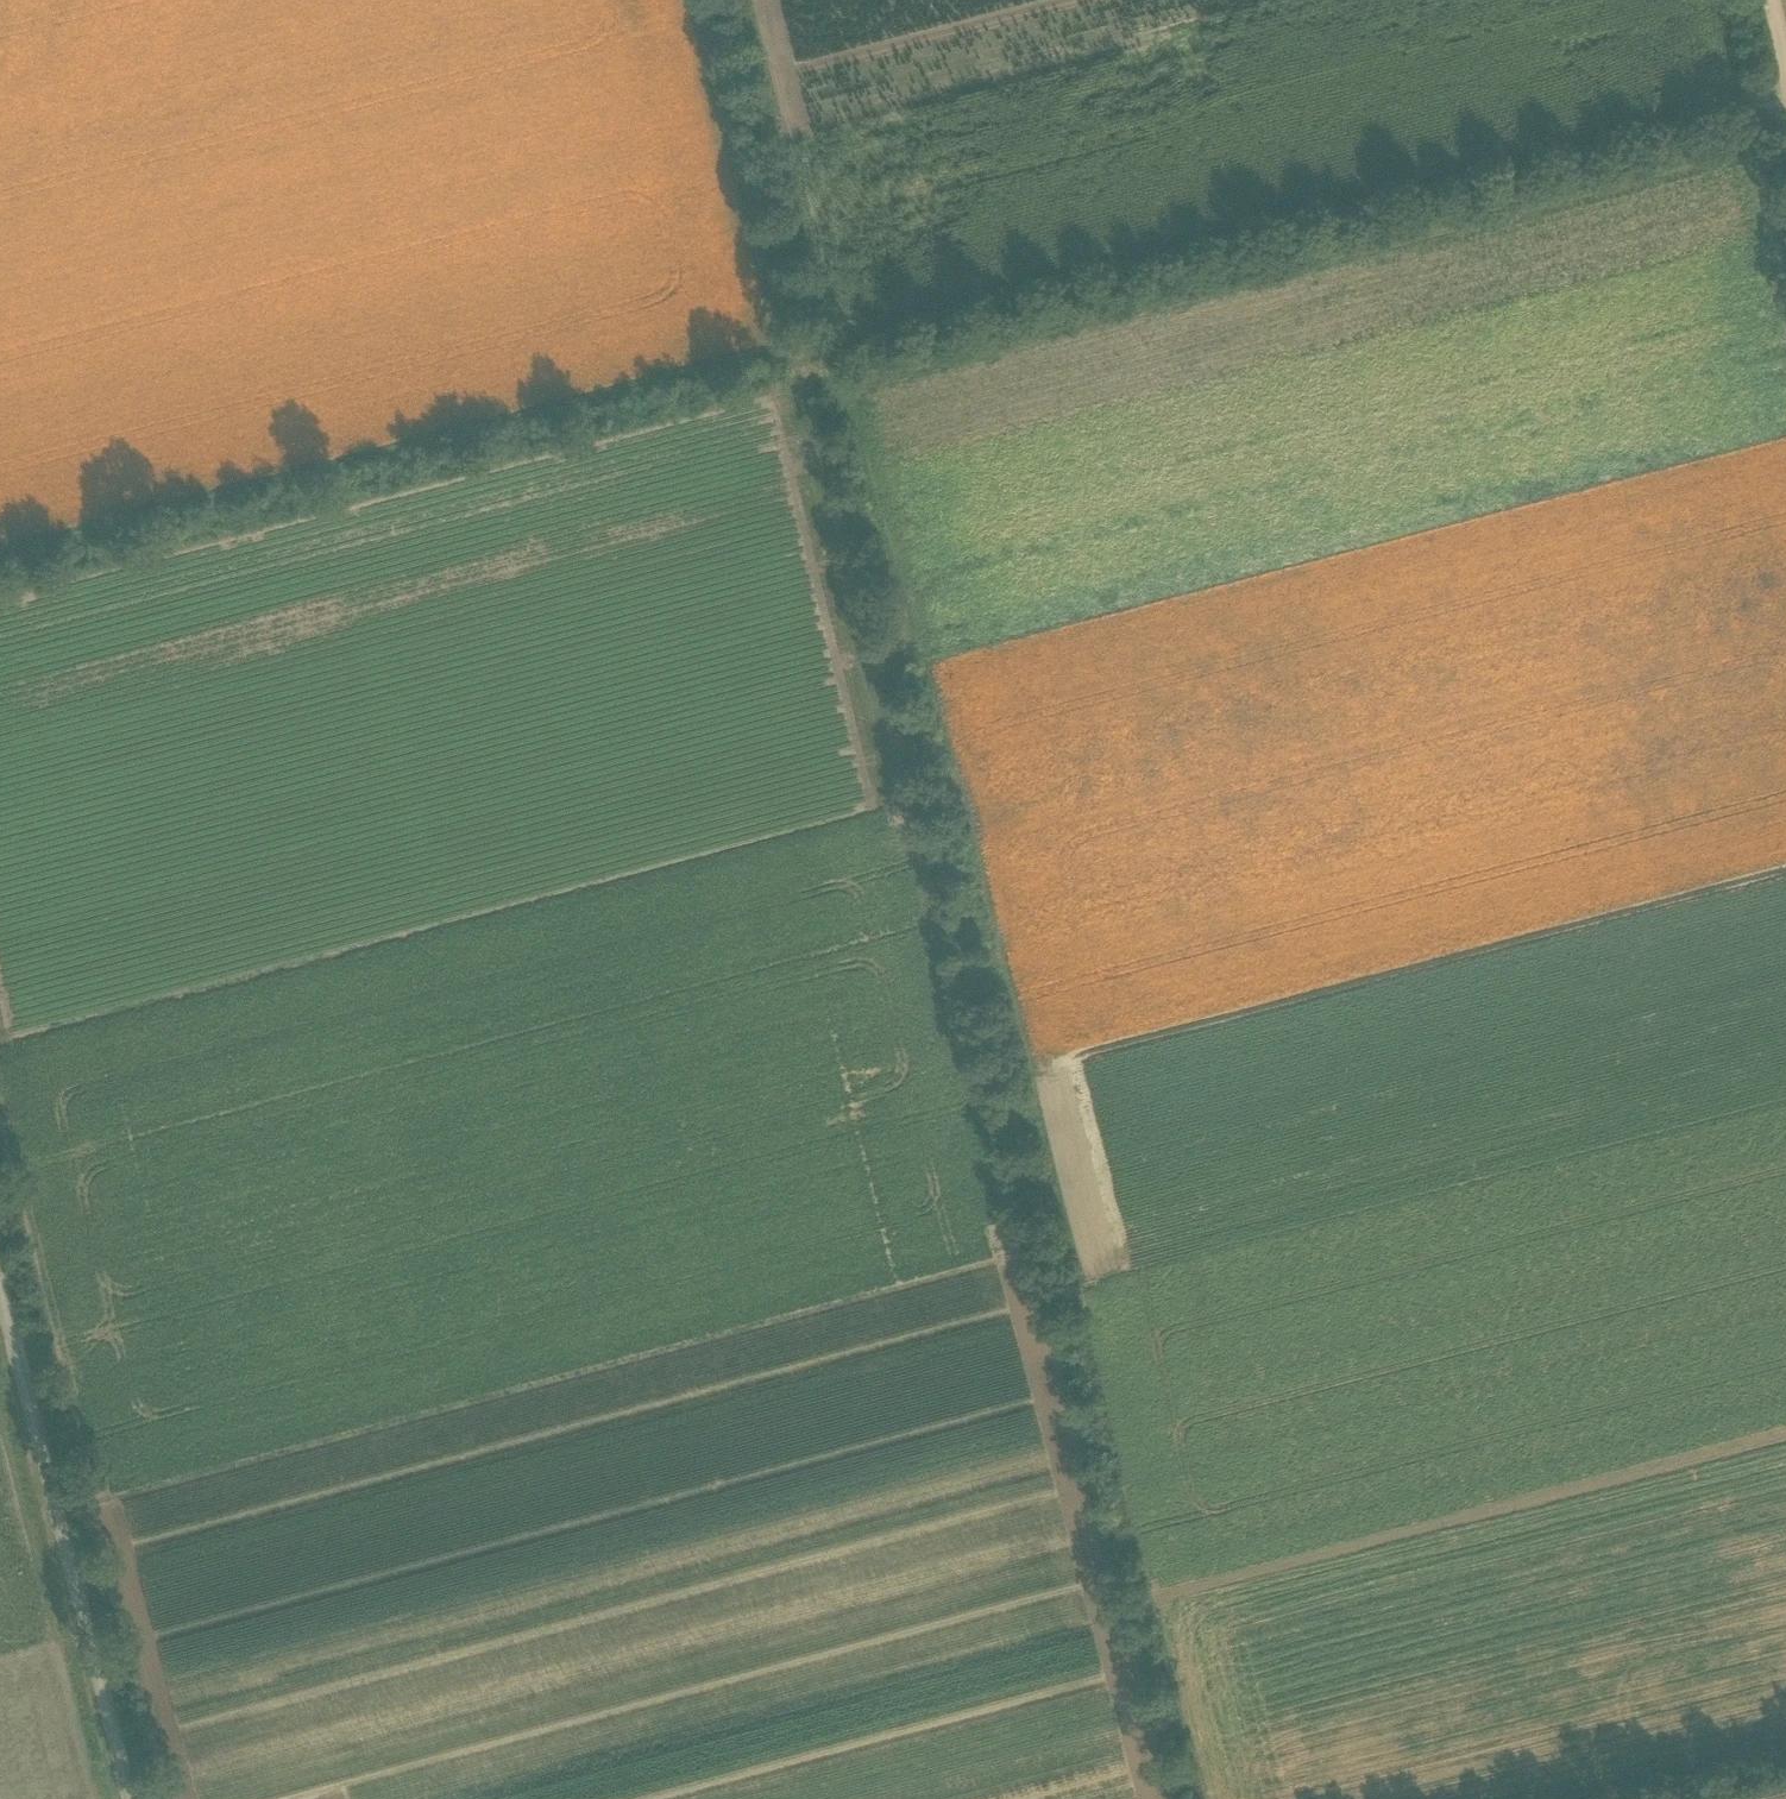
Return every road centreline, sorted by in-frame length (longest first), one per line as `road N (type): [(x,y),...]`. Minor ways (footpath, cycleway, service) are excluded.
road 1 (unclassified): [(139,1798),(0,1245)]

